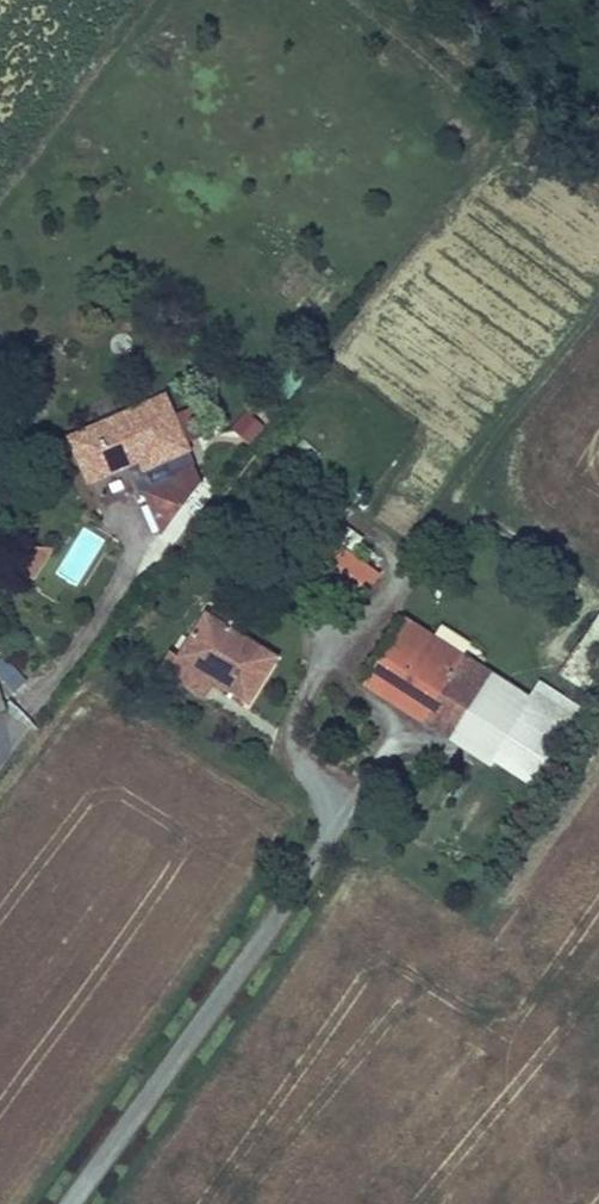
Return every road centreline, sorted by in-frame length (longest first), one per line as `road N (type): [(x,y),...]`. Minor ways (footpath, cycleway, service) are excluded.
road 1 (unclassified): [(395,746),(66,1203)]

